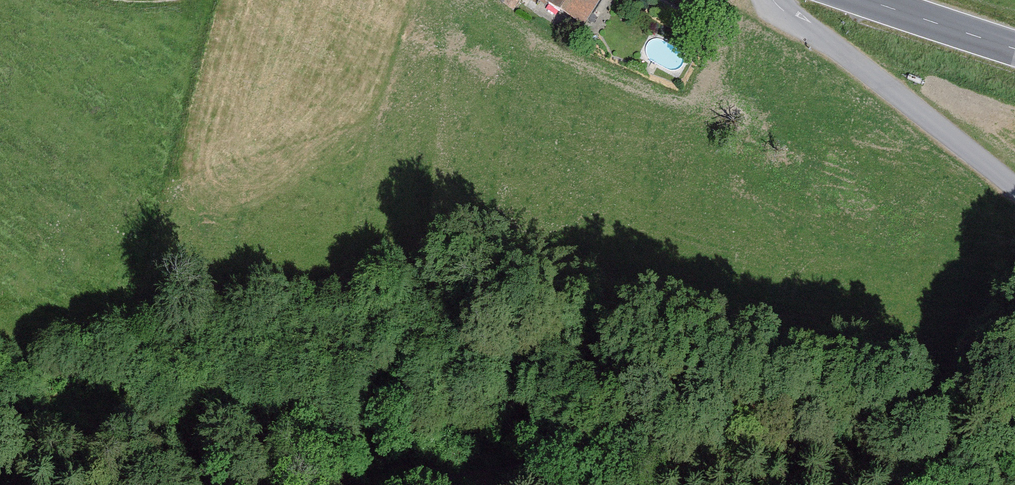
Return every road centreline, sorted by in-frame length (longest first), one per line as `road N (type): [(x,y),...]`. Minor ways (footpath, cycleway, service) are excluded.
road 1 (track): [(393,484),(569,455),(851,461),(1014,441)]
road 2 (tertiary): [(773,0),(1014,183)]
road 3 (primary): [(871,0),(1014,48)]

